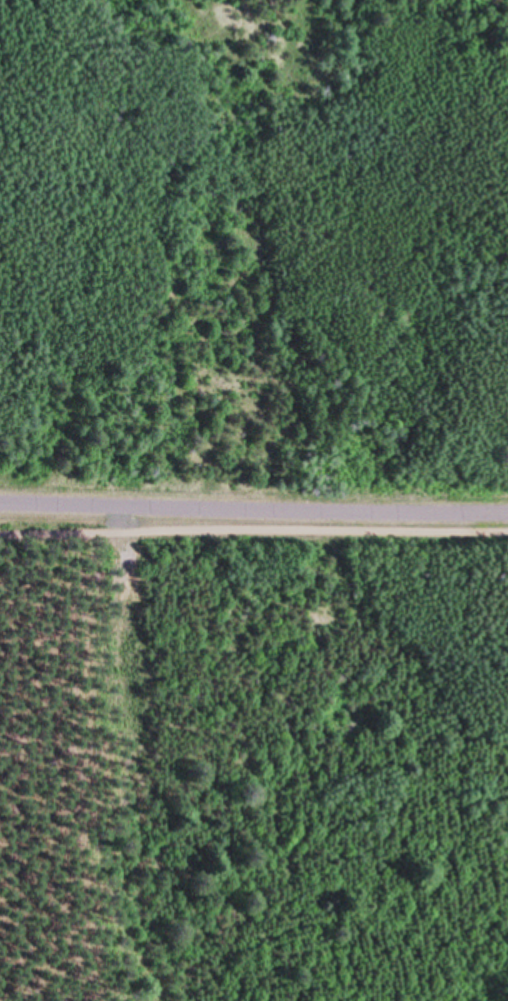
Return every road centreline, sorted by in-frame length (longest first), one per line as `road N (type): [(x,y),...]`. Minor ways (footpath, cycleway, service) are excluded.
road 1 (residential): [(0,507),(507,507)]

